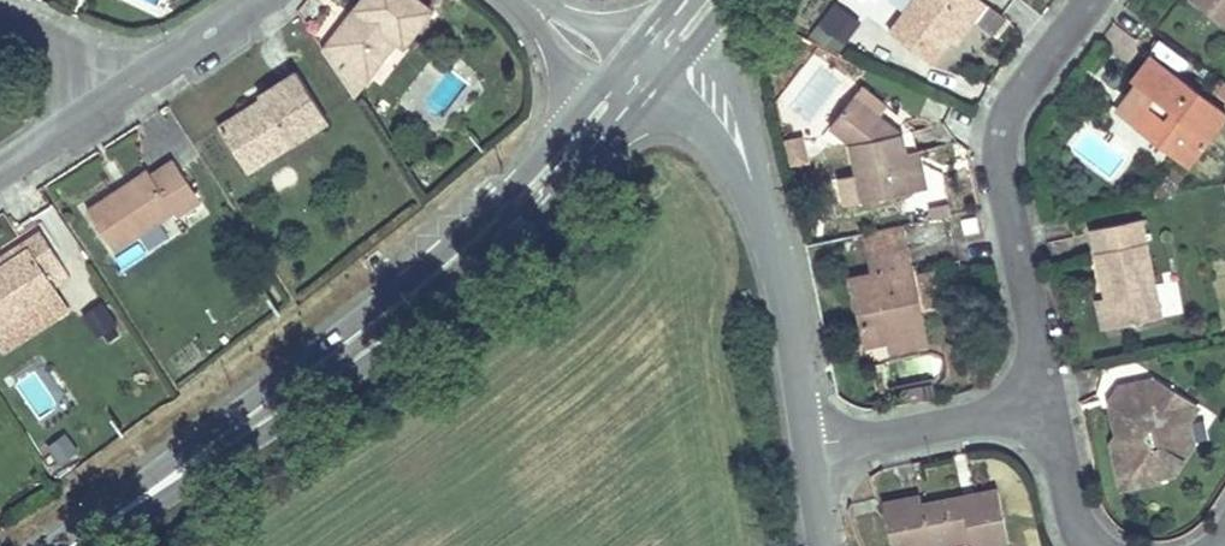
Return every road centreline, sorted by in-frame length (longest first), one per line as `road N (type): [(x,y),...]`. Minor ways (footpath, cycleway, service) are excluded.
road 1 (primary): [(605,110),(429,281),(76,545)]
road 2 (unclassified): [(760,200),(809,450)]
road 3 (residential): [(809,450),(1048,402)]
road 4 (residential): [(1008,170),(1048,402)]
road 5 (unclassified): [(760,200),(733,63),(688,15)]
road 6 (residential): [(1082,0),(1007,102),(1008,170)]
road 7 (unclassified): [(634,82),(719,140),(760,200)]
road 8 (residential): [(139,80),(0,169)]
road 9 (residential): [(1048,402),(1083,517),(1104,545)]
road 10 (residential): [(0,15),(139,80)]
road 11 (residential): [(139,80),(258,0)]
road 12 (residential): [(521,0),(577,89),(605,110)]
road 13 (residential): [(651,61),(622,40),(530,0)]

